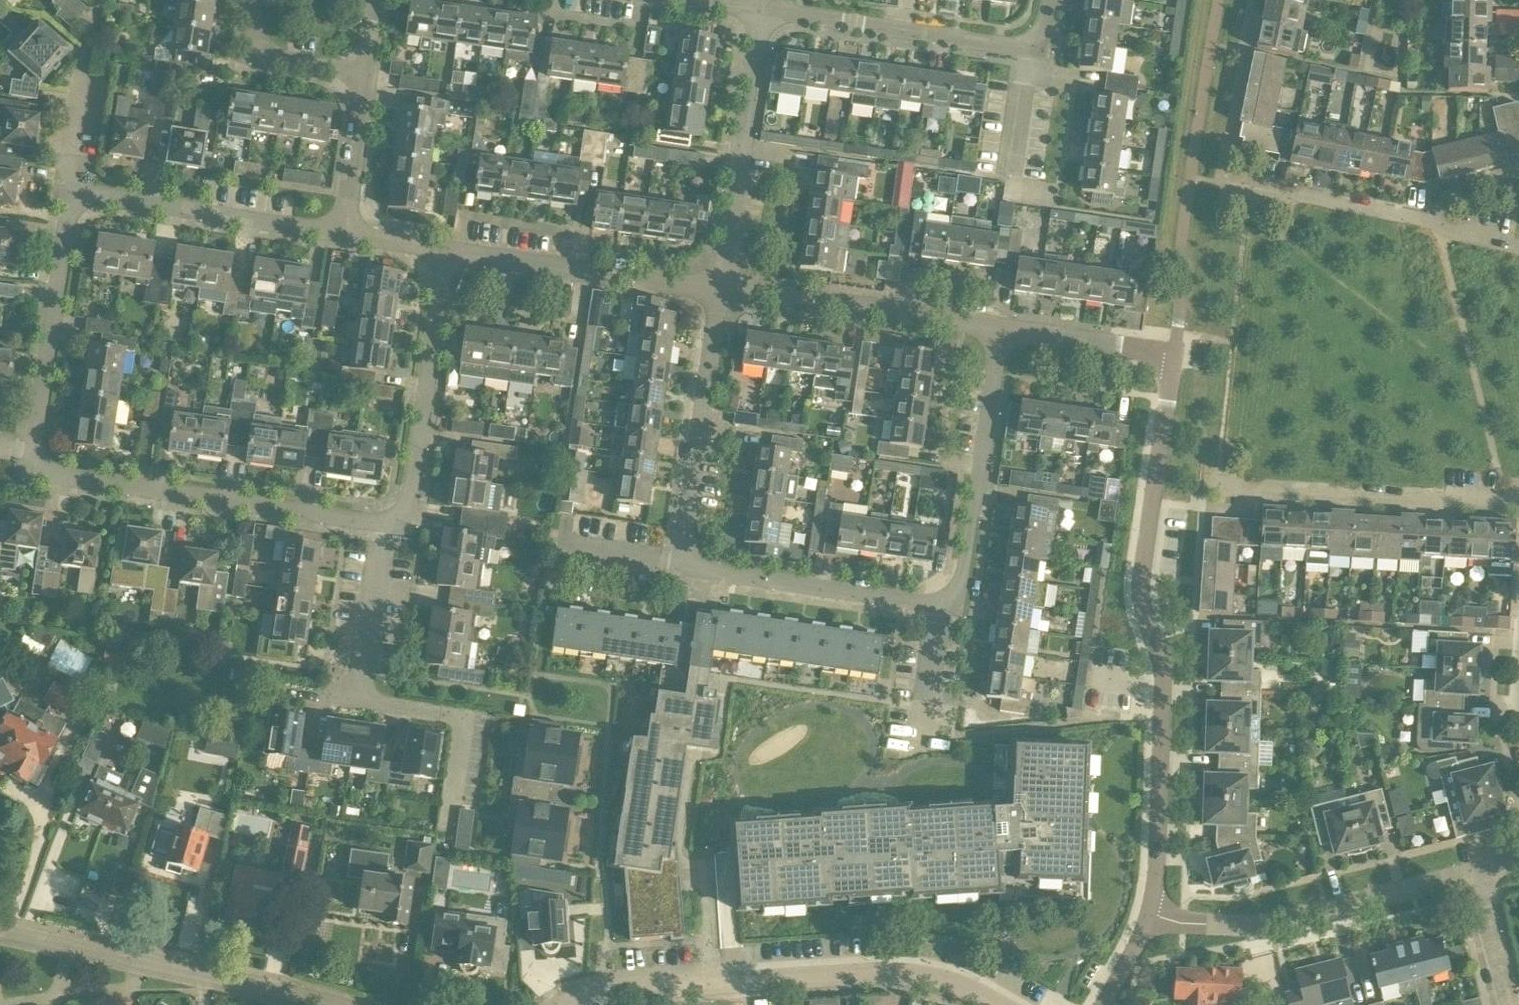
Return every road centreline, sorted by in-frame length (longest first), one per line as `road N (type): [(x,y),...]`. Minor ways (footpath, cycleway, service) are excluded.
road 1 (residential): [(1149,919),(1157,886),(1162,670),(1140,600),(1174,354),(999,328)]
road 2 (residential): [(73,193),(36,455),(58,475),(389,523)]
road 3 (residential): [(567,1004),(615,990),(858,976),(946,983),(994,1004)]
road 4 (residential): [(1149,919),(1270,922),(1480,878)]
road 5 (residential): [(317,1004),(0,933)]
road 6 (residential): [(999,328),(959,609),(942,607)]
road 7 (residential): [(1518,246),(1224,183)]
road 8 (residential): [(1518,505),(1220,487)]
road 9 (residential): [(389,523),(412,511),(444,253)]
road 10 (residential): [(722,288),(762,8)]
road 11 (residential): [(722,288),(444,253)]
road 12 (residential): [(999,328),(722,288)]
road 13 (residential): [(681,561),(722,288)]
road 14 (residential): [(345,229),(73,193)]
road 15 (residential): [(1029,49),(762,8)]
road 16 (residential): [(942,607),(681,561)]
road 17 (residential): [(367,674),(363,702),(468,717),(454,834)]
road 18 (residential): [(260,0),(251,55),(368,71)]
road 19 (residential): [(345,229),(368,71)]
road 20 (residential): [(367,674),(389,523)]
road 21 (residential): [(86,46),(67,152),(73,193)]
road 22 (residential): [(942,607),(923,750)]
road 23 (residential): [(1029,49),(1010,182)]
road 24 (residential): [(1507,1004),(1480,878)]
road 25 (residential): [(681,561),(562,545)]

